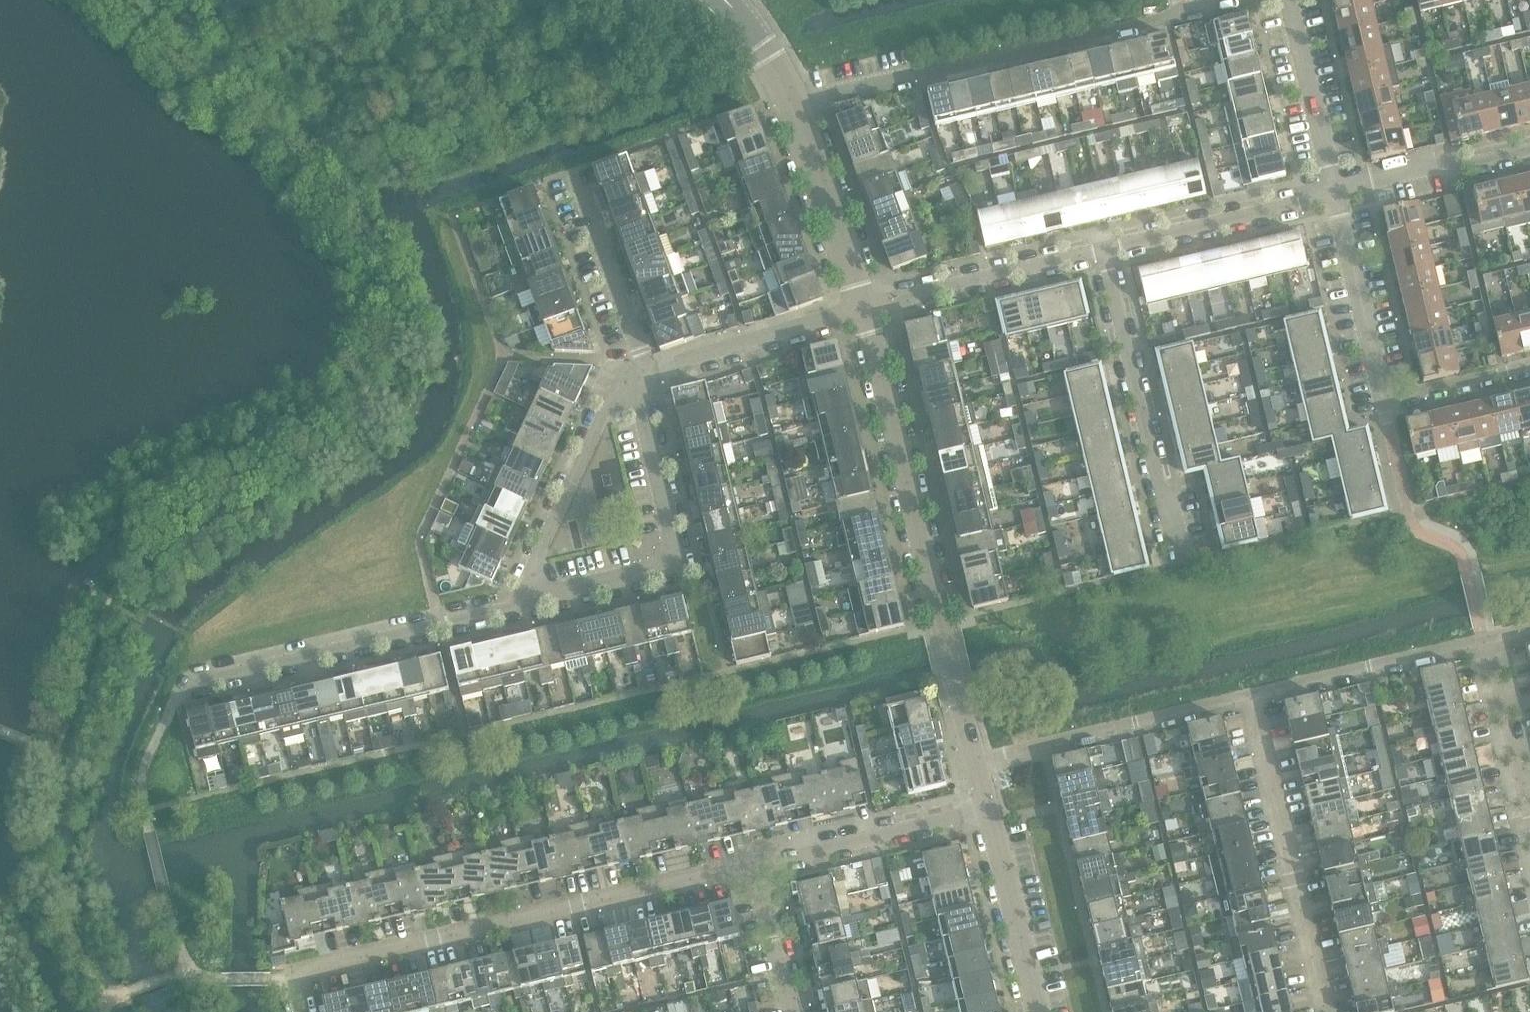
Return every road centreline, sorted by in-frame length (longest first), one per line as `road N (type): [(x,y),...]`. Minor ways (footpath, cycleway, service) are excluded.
road 1 (residential): [(303,1011),(294,975),(756,865)]
road 2 (tertiary): [(973,761),(863,309)]
road 3 (residential): [(798,107),(1248,0)]
road 4 (residential): [(172,709),(190,687),(518,605)]
road 5 (residential): [(1529,367),(1383,401),(1336,195)]
road 6 (residential): [(518,605),(679,561),(634,375)]
road 7 (residential): [(1324,1011),(1250,696)]
road 8 (residential): [(1179,565),(1105,252)]
road 9 (residential): [(973,761),(1250,696)]
road 10 (residential): [(518,605),(612,403),(634,375)]
road 11 (residential): [(863,309),(1105,252)]
road 12 (residential): [(1250,696),(1489,638)]
road 13 (residential): [(634,375),(863,309)]
road 14 (residential): [(1105,252),(1336,195)]
road 15 (residential): [(756,865),(987,813)]
road 16 (residential): [(634,375),(640,357),(573,172)]
road 17 (tertiary): [(863,309),(798,107)]
road 18 (tertiary): [(1035,1011),(987,813)]
road 19 (residential): [(1336,195),(1293,0)]
road 20 (residential): [(1336,195),(1529,150)]
road 21 (residential): [(1529,815),(1489,638)]
road 22 (residential): [(790,1011),(756,865)]
road 23 (tertiary): [(798,107),(724,0)]

